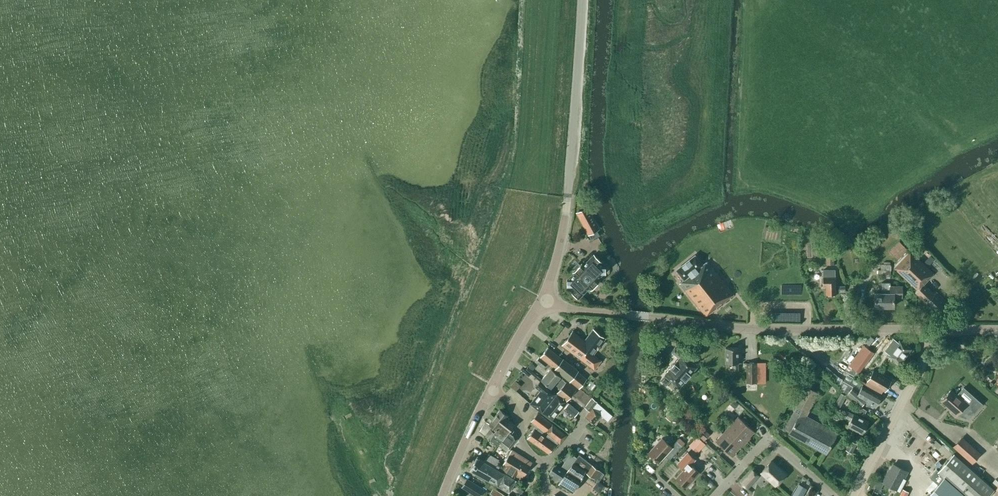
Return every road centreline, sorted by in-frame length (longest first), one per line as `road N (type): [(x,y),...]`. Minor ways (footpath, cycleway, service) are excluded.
road 1 (tertiary): [(937,332),(797,332),(544,301)]
road 2 (tertiary): [(544,301),(561,250),(582,0)]
road 3 (unclassified): [(853,495),(937,332)]
road 4 (residential): [(716,495),(769,439),(833,495)]
road 5 (tertiary): [(444,495),(494,387)]

